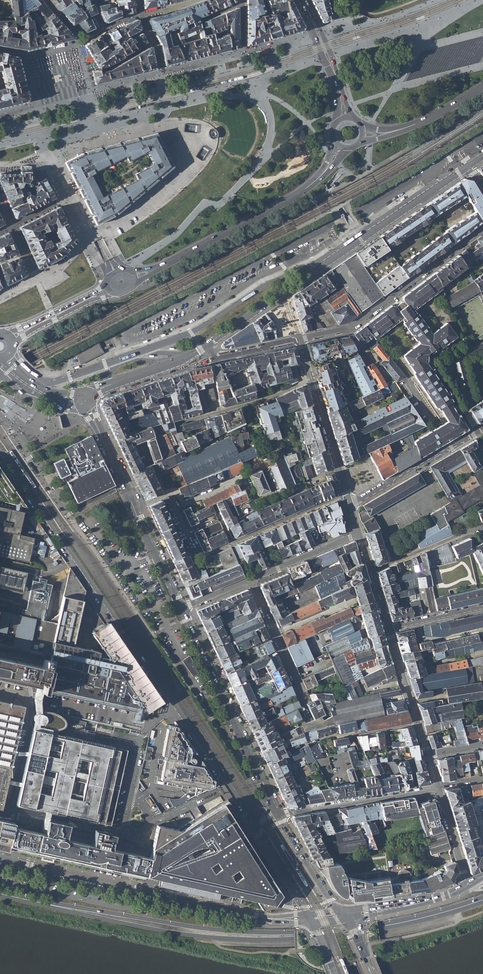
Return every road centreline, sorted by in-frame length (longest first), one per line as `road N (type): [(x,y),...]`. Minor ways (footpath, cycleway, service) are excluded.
road 1 (primary): [(0,893),(245,936),(380,928),(482,899)]
road 2 (secondary): [(0,453),(256,831)]
road 3 (residential): [(259,916),(0,858)]
road 4 (residential): [(470,167),(283,294)]
road 5 (secondary): [(274,808),(180,610)]
road 6 (residential): [(299,339),(350,328),(482,227)]
road 7 (secondary): [(143,273),(324,173)]
road 8 (secondary): [(180,610),(101,434)]
road 9 (residential): [(350,505),(299,339)]
road 10 (residential): [(278,815),(437,787)]
road 11 (residential): [(482,429),(350,505)]
road 12 (residential): [(427,755),(388,628)]
road 13 (residential): [(249,580),(303,697)]

